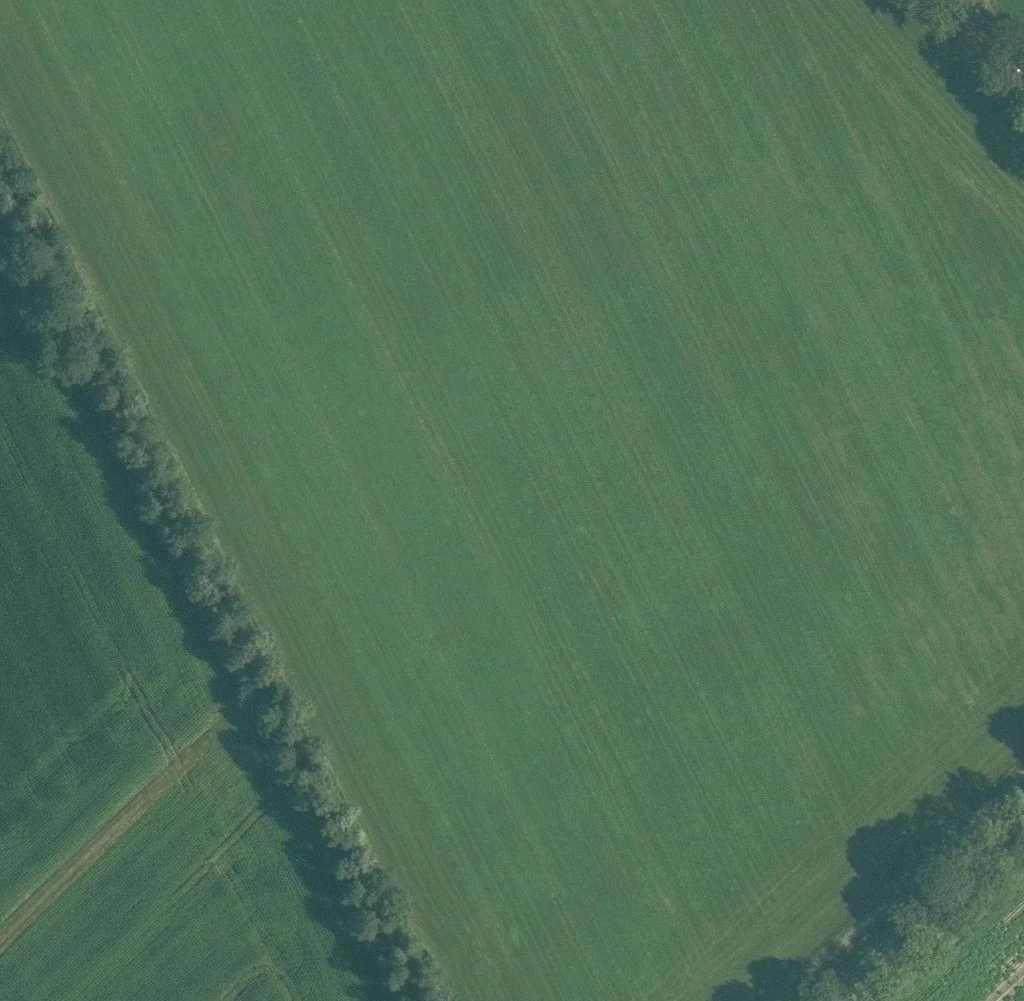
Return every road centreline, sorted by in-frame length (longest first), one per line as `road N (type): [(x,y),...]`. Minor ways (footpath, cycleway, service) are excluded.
road 1 (secondary): [(836,1000),(1023,825)]

